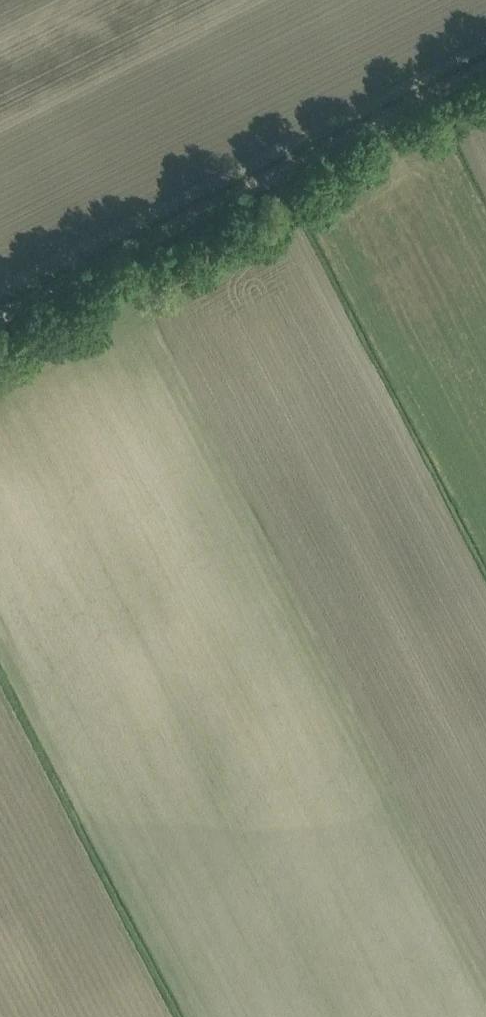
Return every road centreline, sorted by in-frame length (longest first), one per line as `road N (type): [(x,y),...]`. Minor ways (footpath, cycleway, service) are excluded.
road 1 (track): [(0,316),(485,63)]

